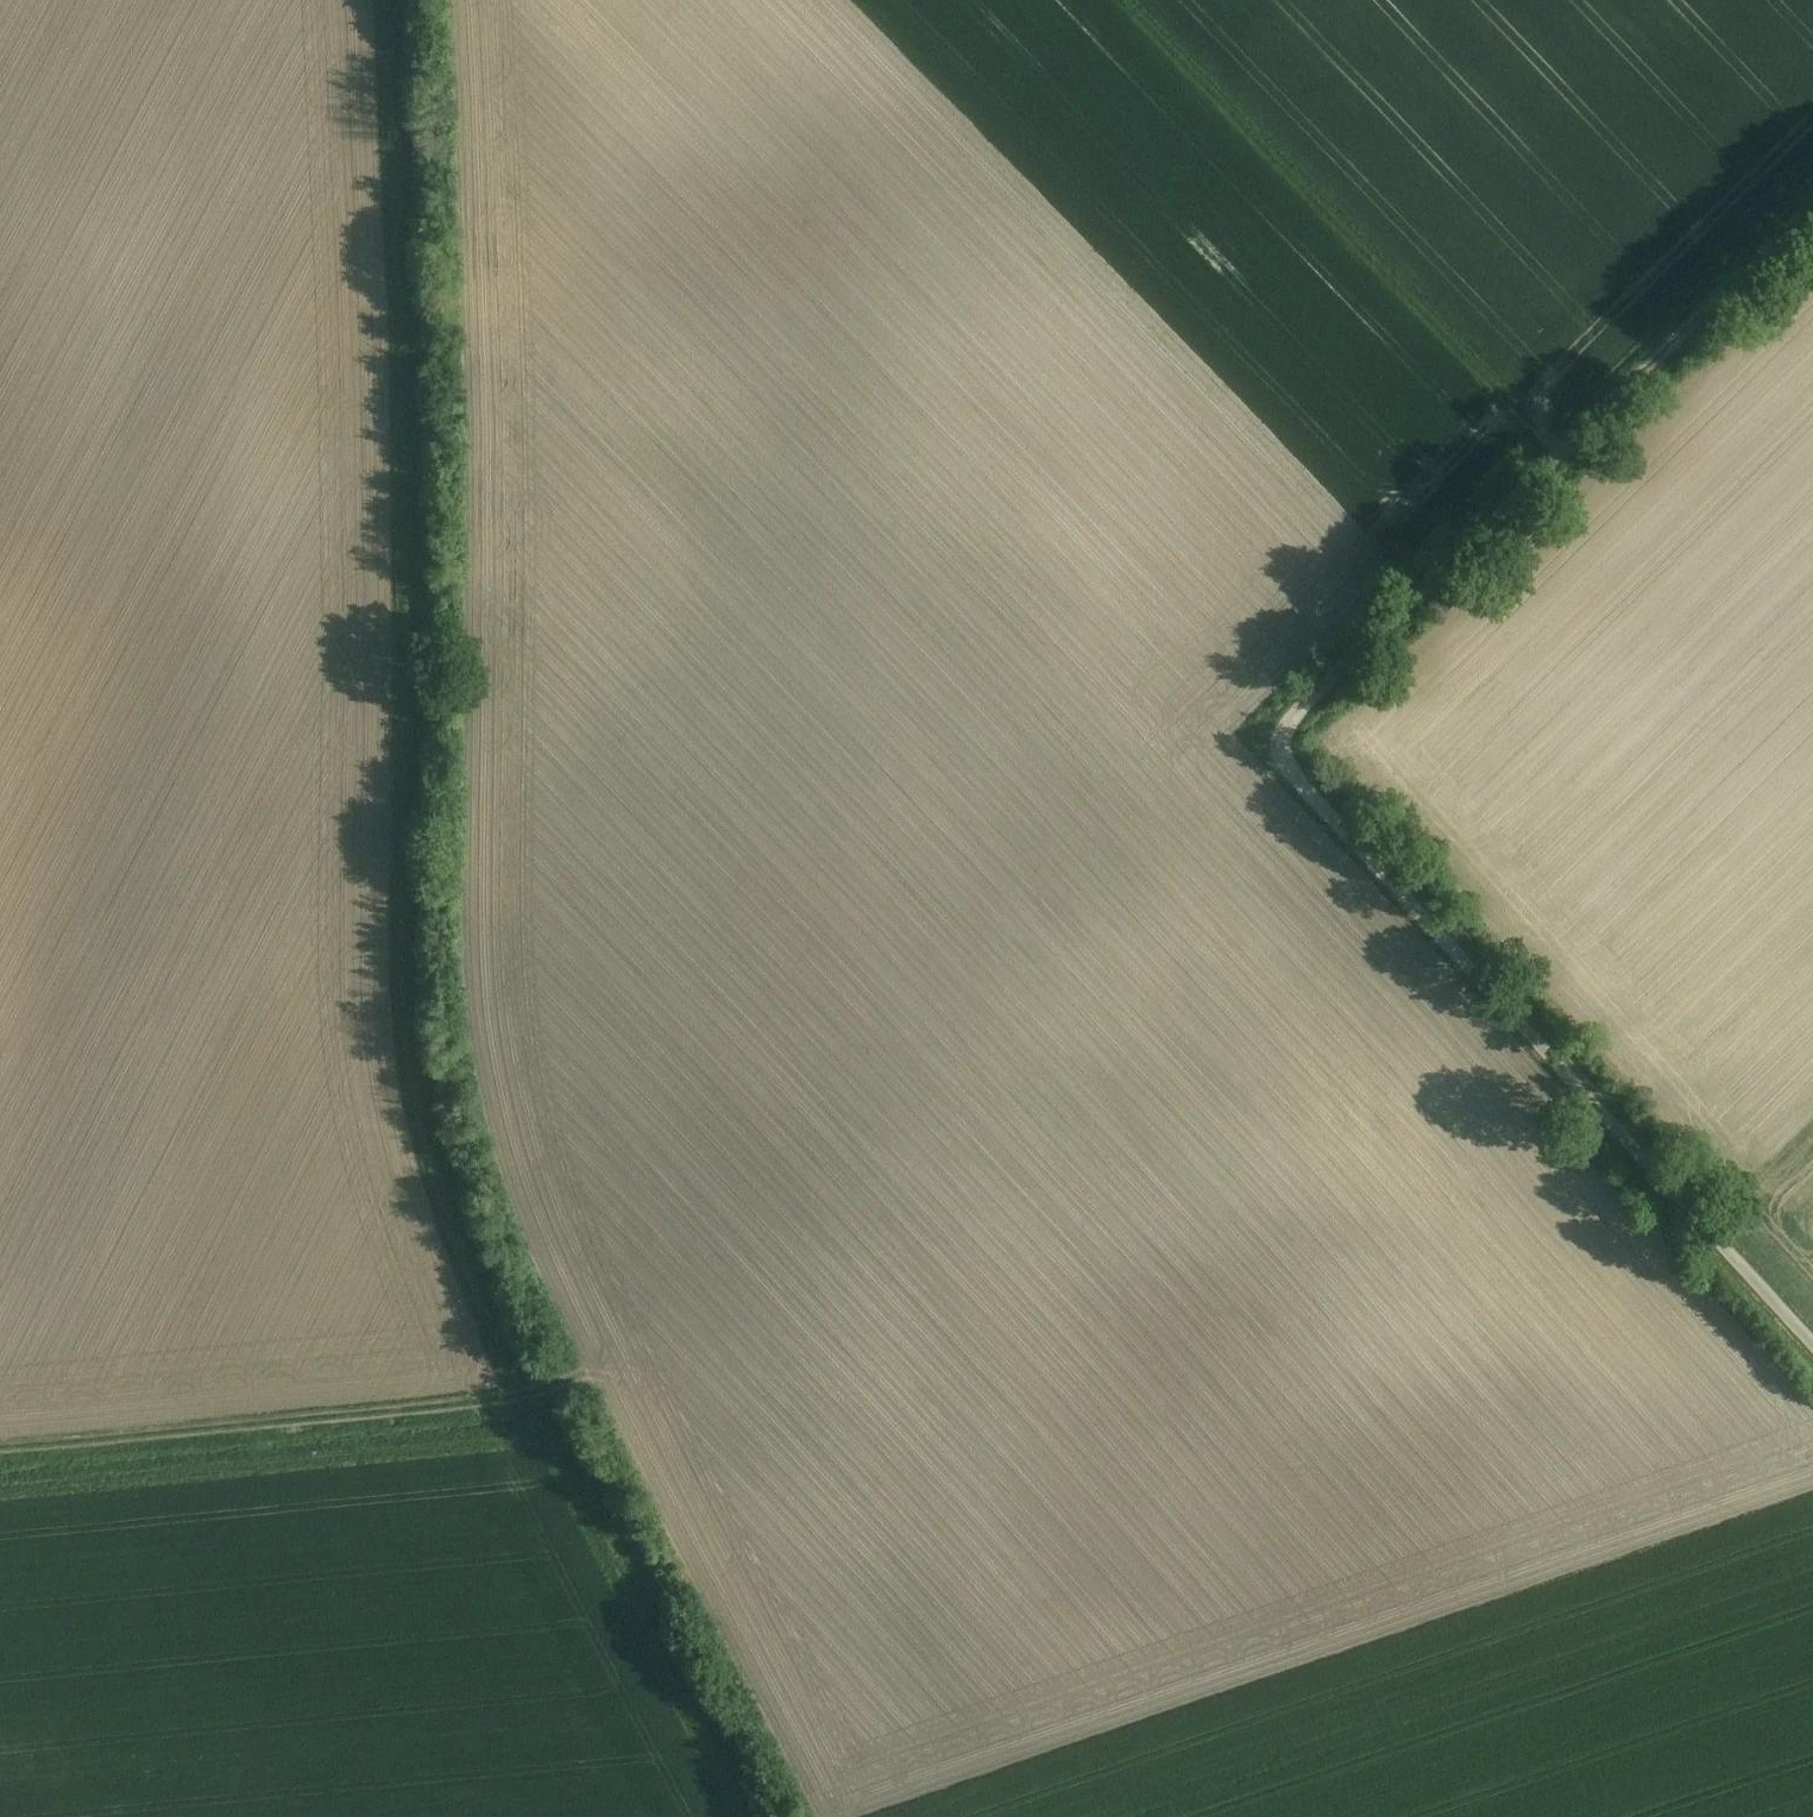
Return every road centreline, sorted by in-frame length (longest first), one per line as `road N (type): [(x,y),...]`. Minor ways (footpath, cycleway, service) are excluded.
road 1 (track): [(1812,1316),(1312,762),(1295,721),(1308,682),(1812,191)]
road 2 (track): [(0,1448),(476,1403),(530,1394),(605,1364)]

